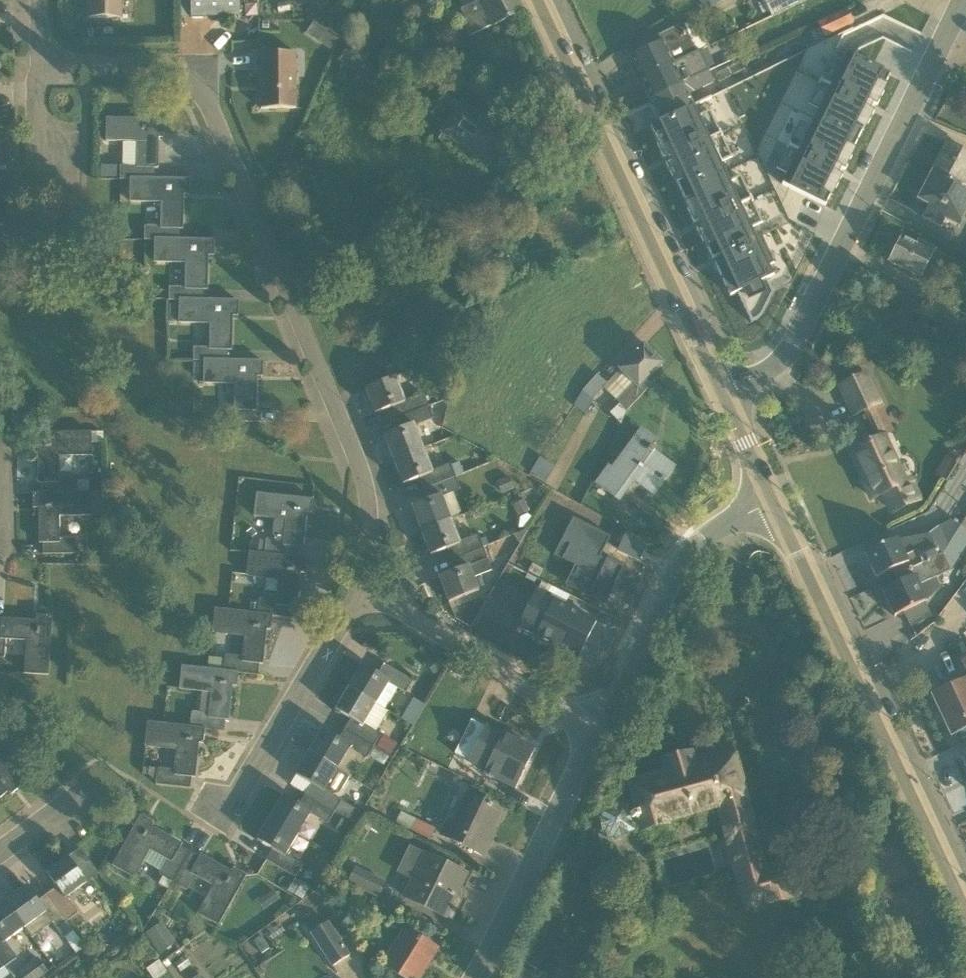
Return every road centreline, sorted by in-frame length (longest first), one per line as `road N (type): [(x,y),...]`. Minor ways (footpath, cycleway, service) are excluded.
road 1 (residential): [(50,52),(85,64),(169,63),(196,79),(356,460),(368,515),(361,589)]
road 2 (residential): [(965,0),(799,333),(775,365),(722,396)]
road 3 (primary): [(965,914),(772,500)]
road 4 (primary): [(722,396),(537,0)]
road 5 (residential): [(772,500),(692,547),(592,731)]
road 6 (residential): [(592,731),(470,977)]
road 7 (residential): [(361,589),(592,731)]
road 8 (residential): [(361,589),(240,793),(215,807)]

